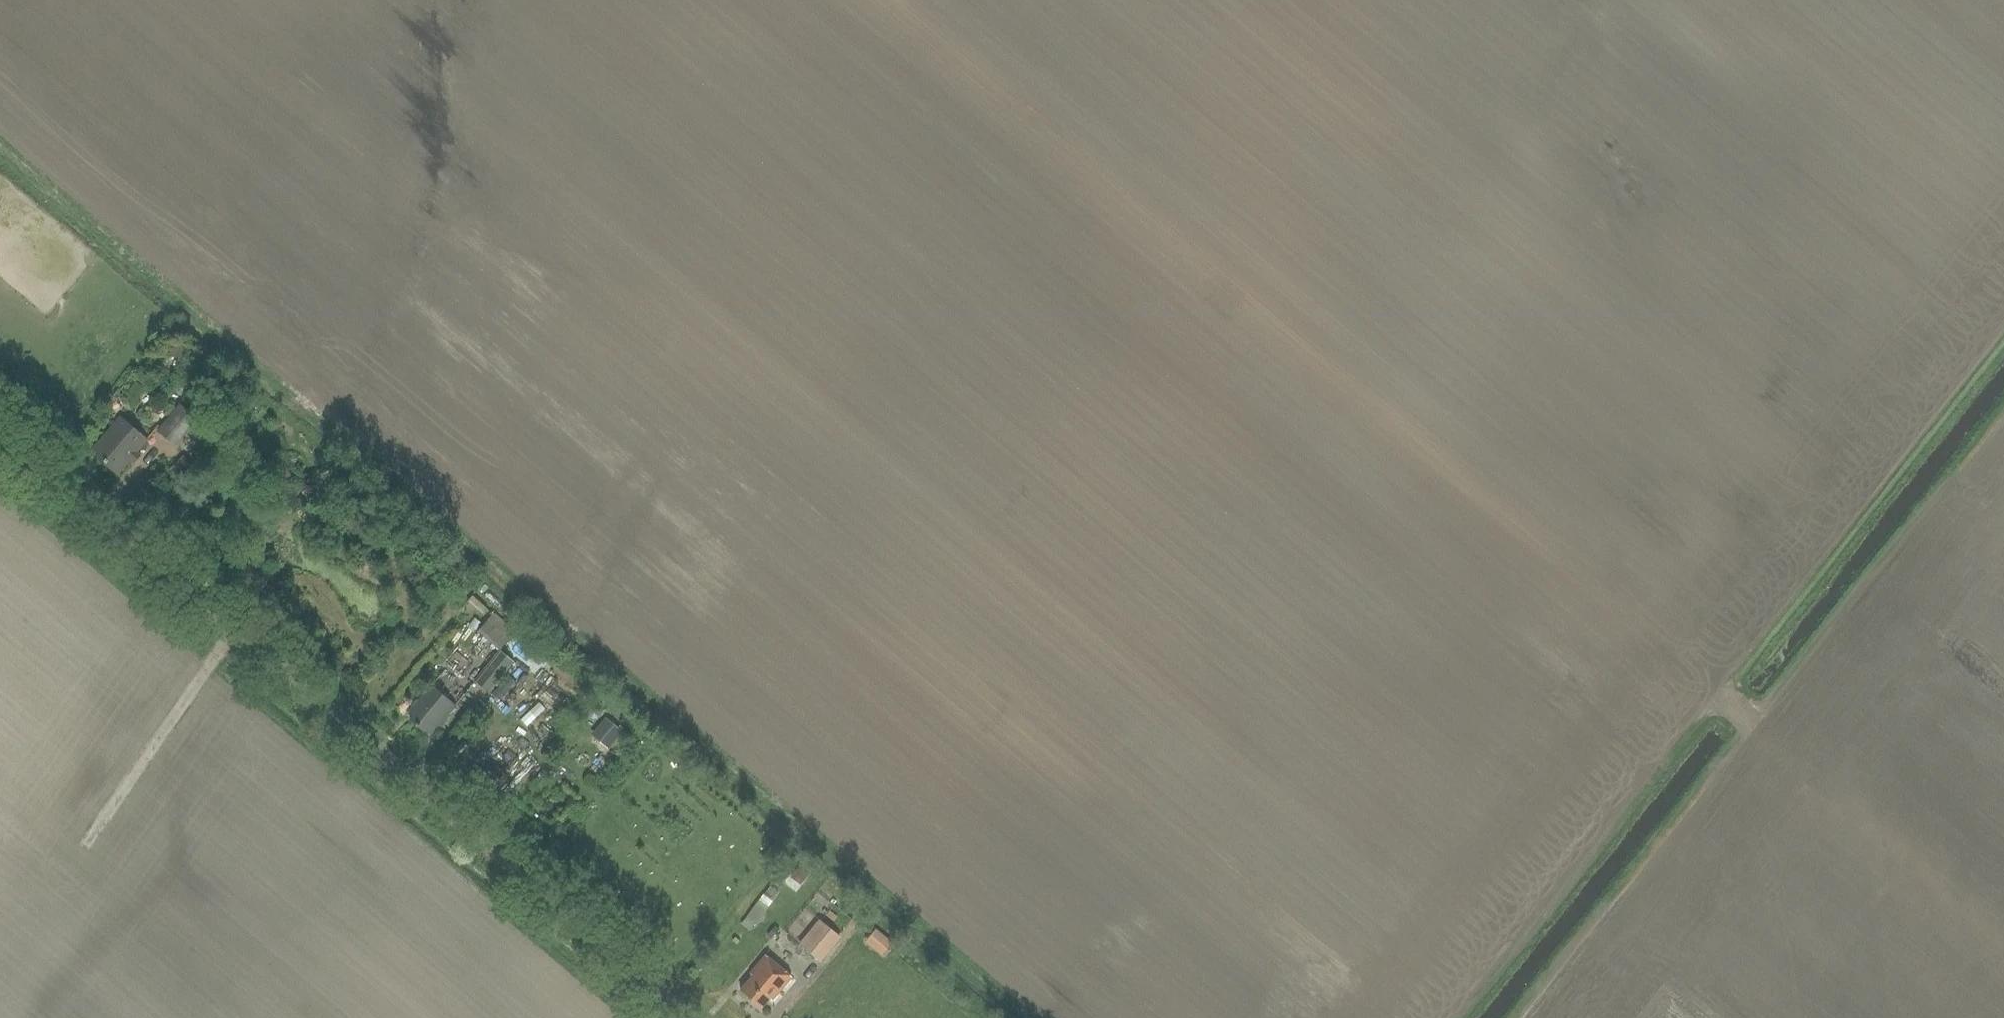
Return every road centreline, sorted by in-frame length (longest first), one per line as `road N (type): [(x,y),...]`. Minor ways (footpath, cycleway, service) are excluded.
road 1 (unclassified): [(675,1017),(0,443)]

